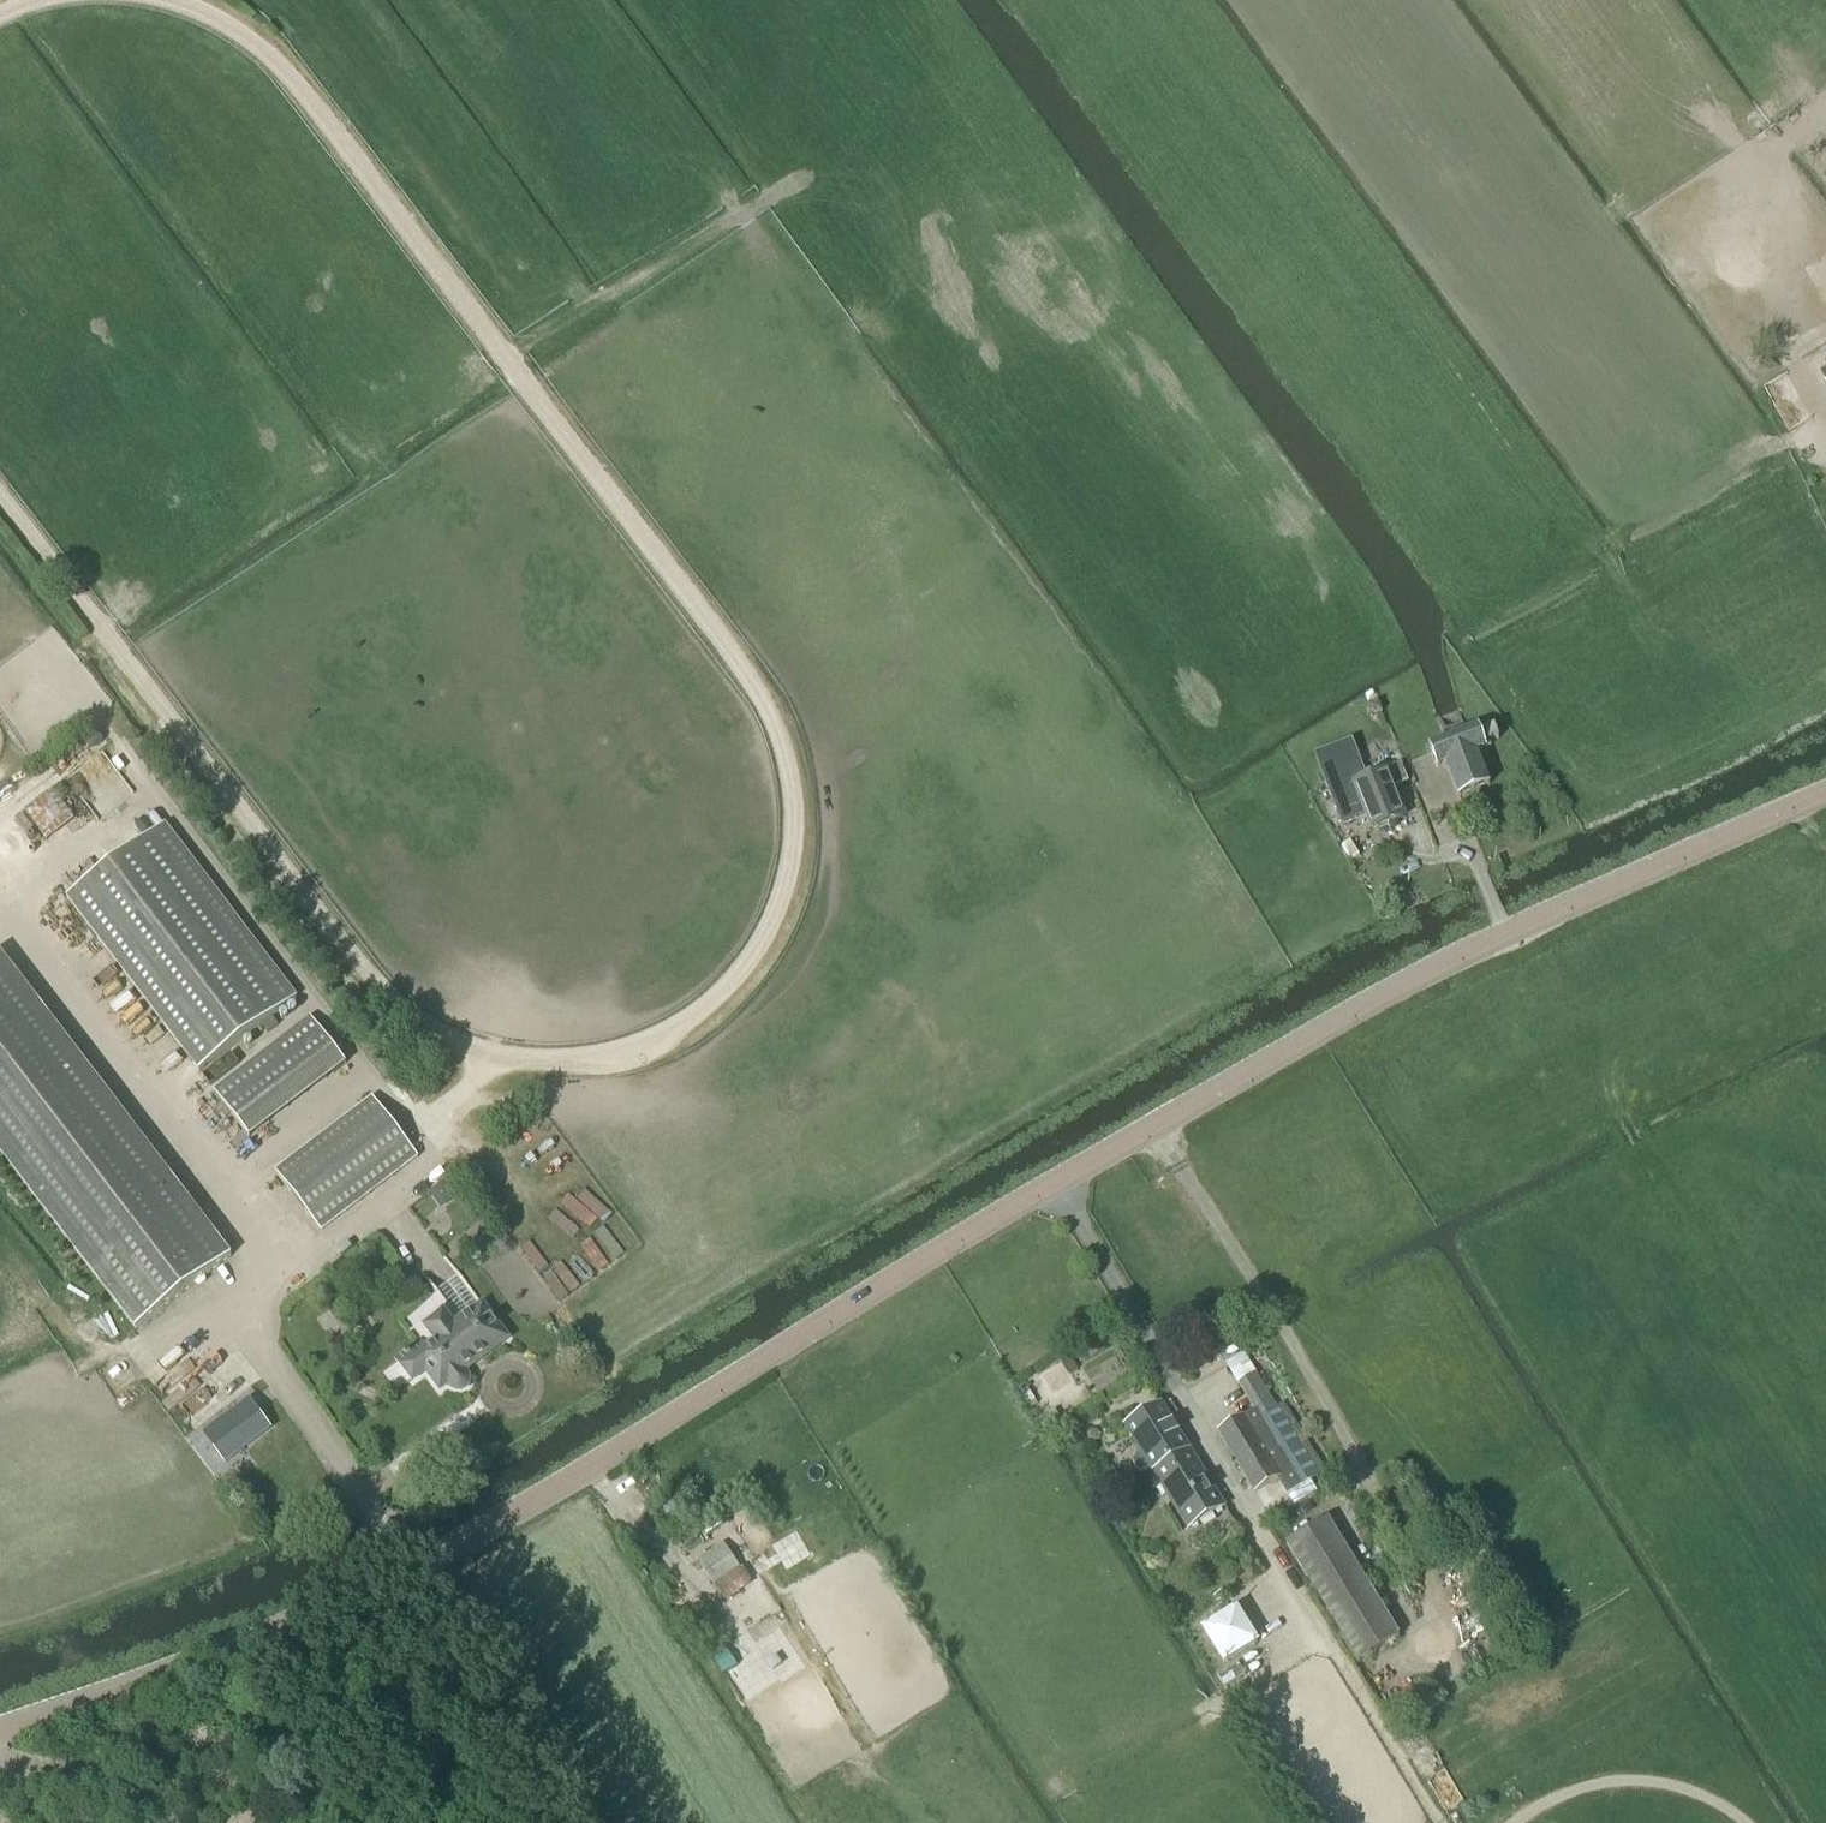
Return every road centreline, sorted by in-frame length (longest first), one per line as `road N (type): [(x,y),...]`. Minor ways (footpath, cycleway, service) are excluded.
road 1 (tertiary): [(0,1729),(257,1639),(408,1571),(1393,988),(1825,792)]

